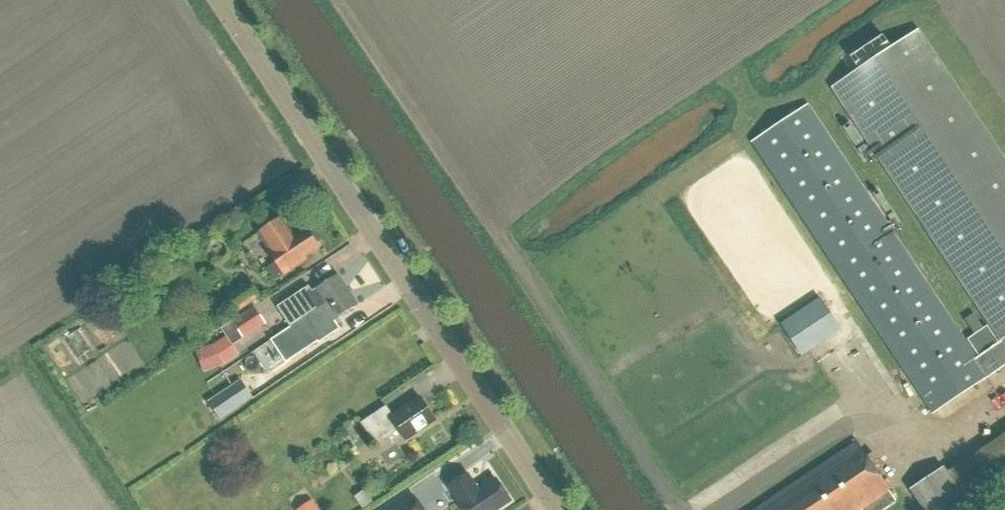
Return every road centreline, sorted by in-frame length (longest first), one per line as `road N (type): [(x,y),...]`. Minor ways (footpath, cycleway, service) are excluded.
road 1 (unclassified): [(554,509),(217,0)]
road 2 (track): [(678,509),(499,228)]

